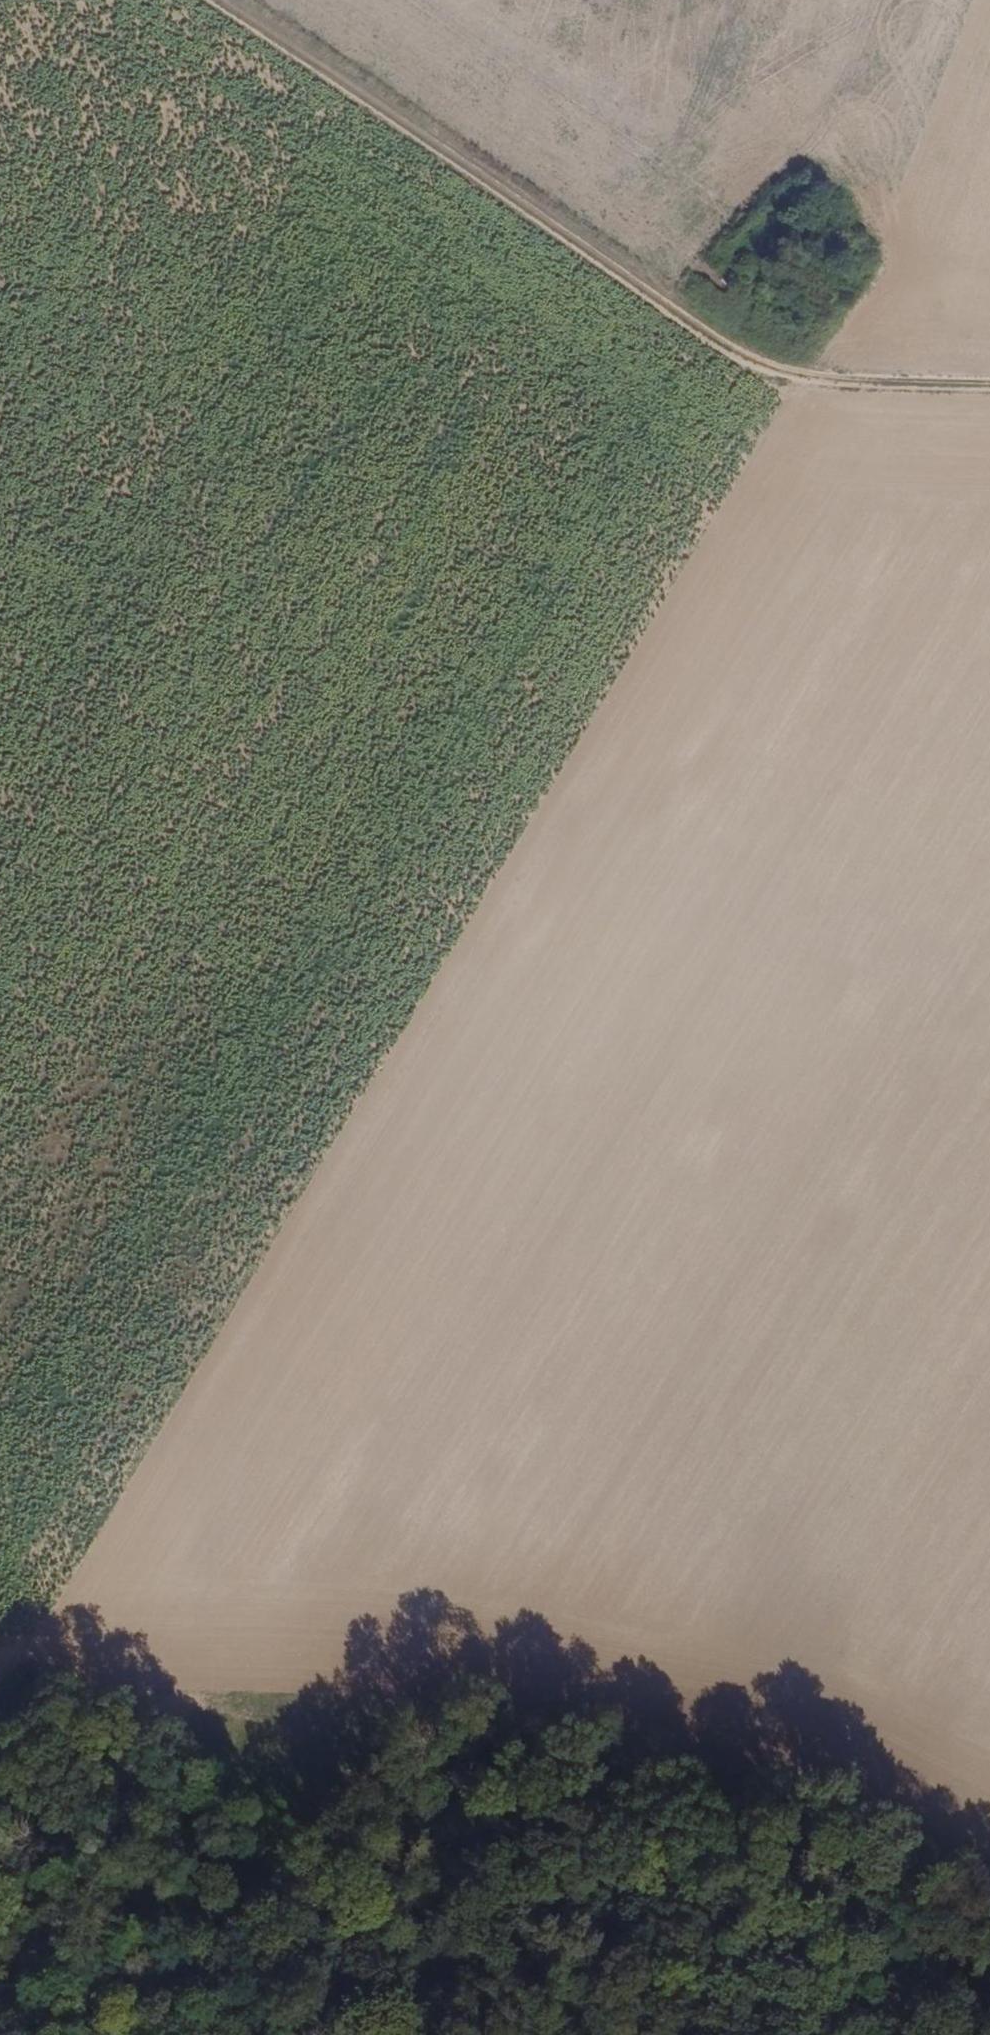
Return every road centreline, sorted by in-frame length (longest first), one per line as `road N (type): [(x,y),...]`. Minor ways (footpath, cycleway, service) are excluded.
road 1 (track): [(230,0),(772,365),(836,385),(989,389)]

